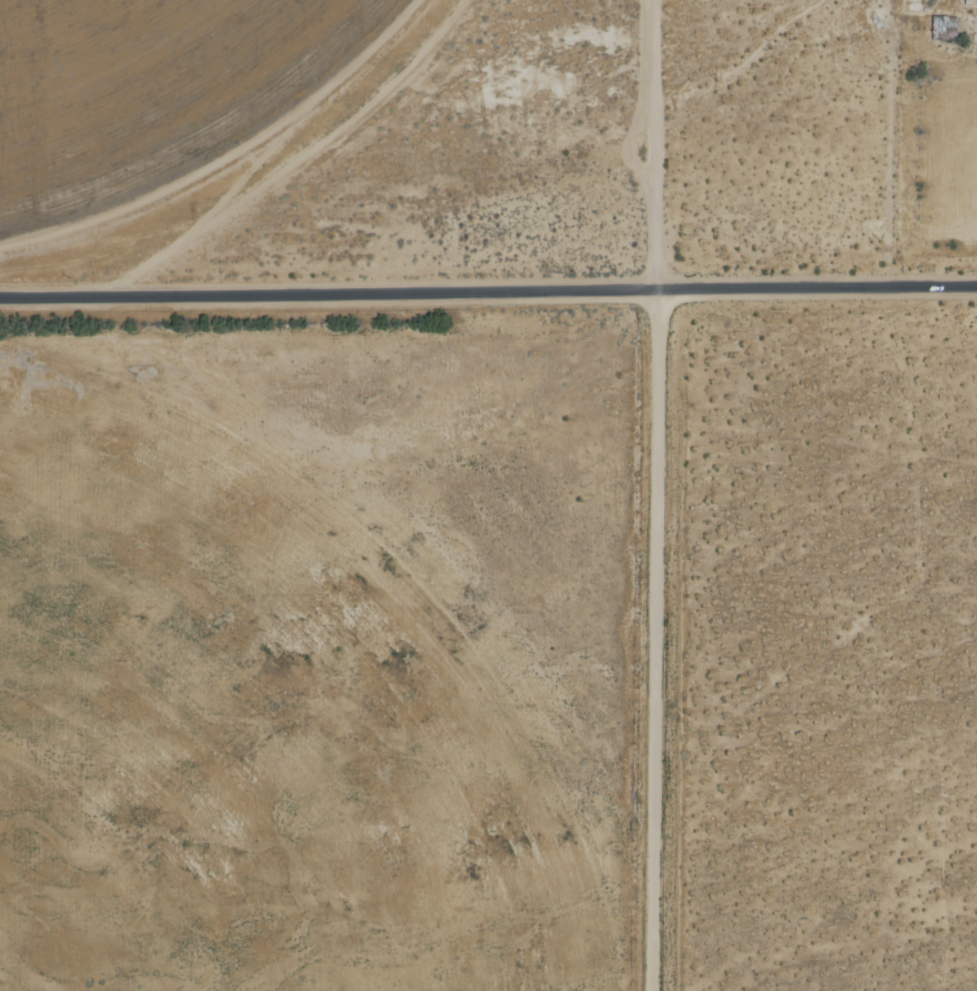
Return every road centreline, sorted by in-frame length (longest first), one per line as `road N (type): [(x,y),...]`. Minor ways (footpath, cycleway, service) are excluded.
road 1 (residential): [(976,287),(0,295)]
road 2 (residential): [(644,990),(656,289)]
road 3 (residential): [(656,289),(653,0)]

